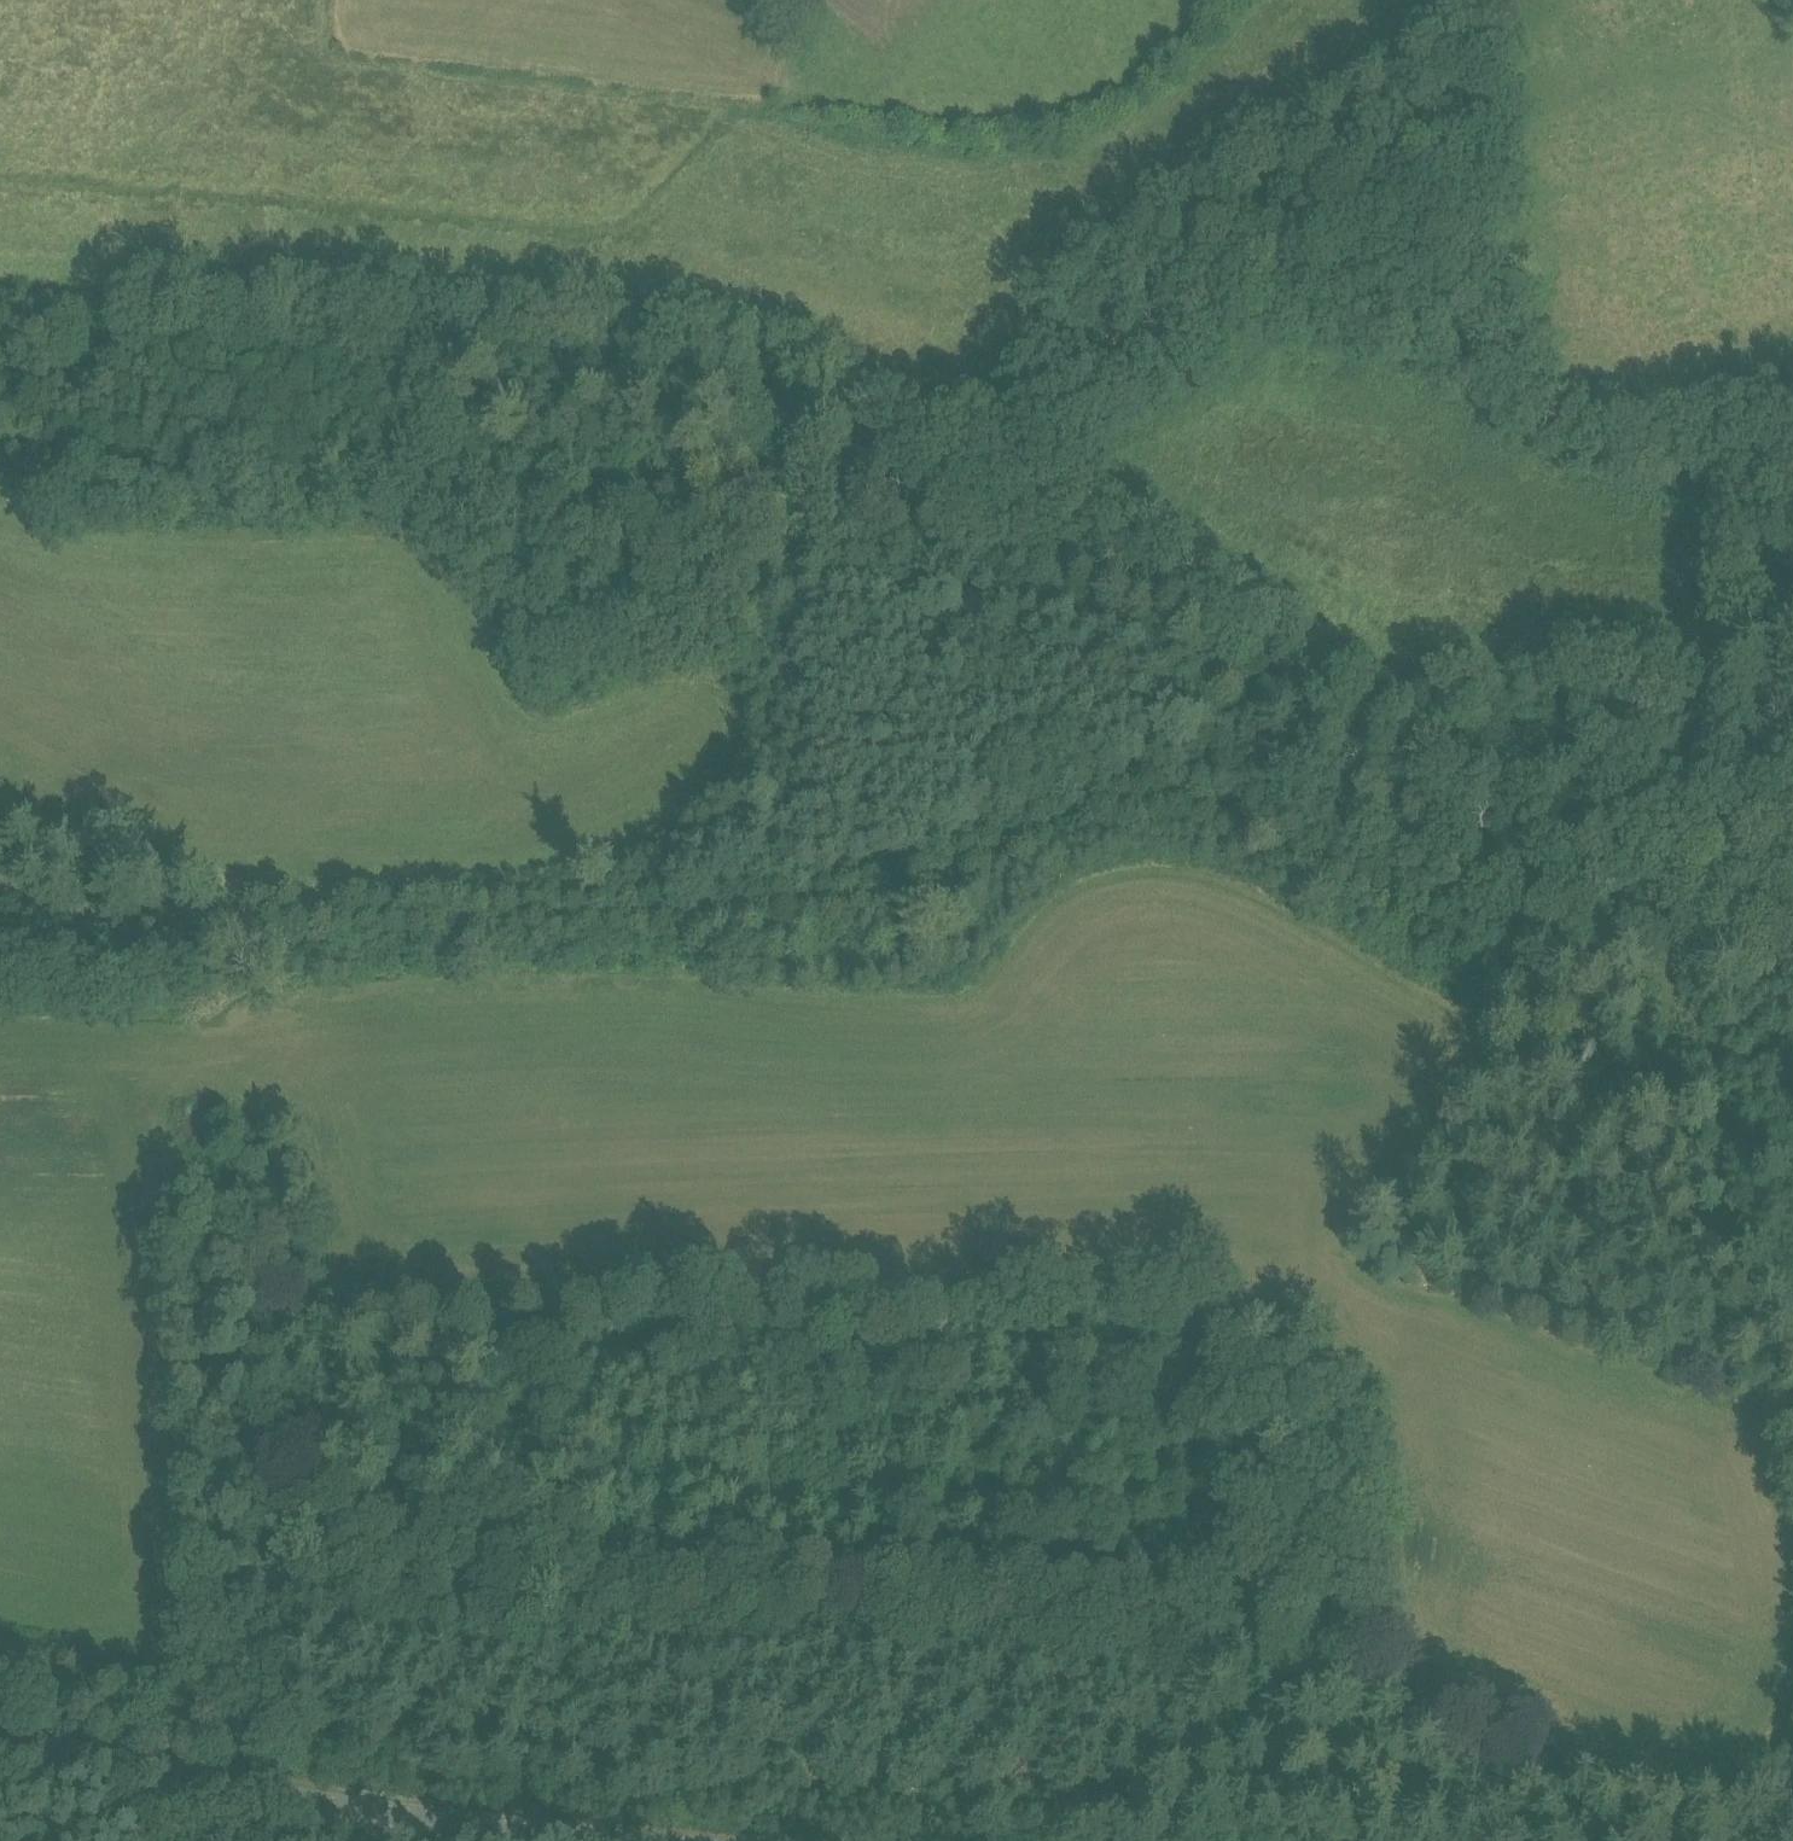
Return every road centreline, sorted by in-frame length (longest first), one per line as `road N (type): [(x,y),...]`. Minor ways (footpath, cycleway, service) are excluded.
road 1 (track): [(0,897),(841,903),(903,880),(988,830),(1065,807),(1207,809),(1327,861),(1568,1020),(1699,1167),(1792,1327)]
road 2 (tertiary): [(612,1840),(204,1783)]
road 3 (tertiary): [(204,1783),(0,1744)]

